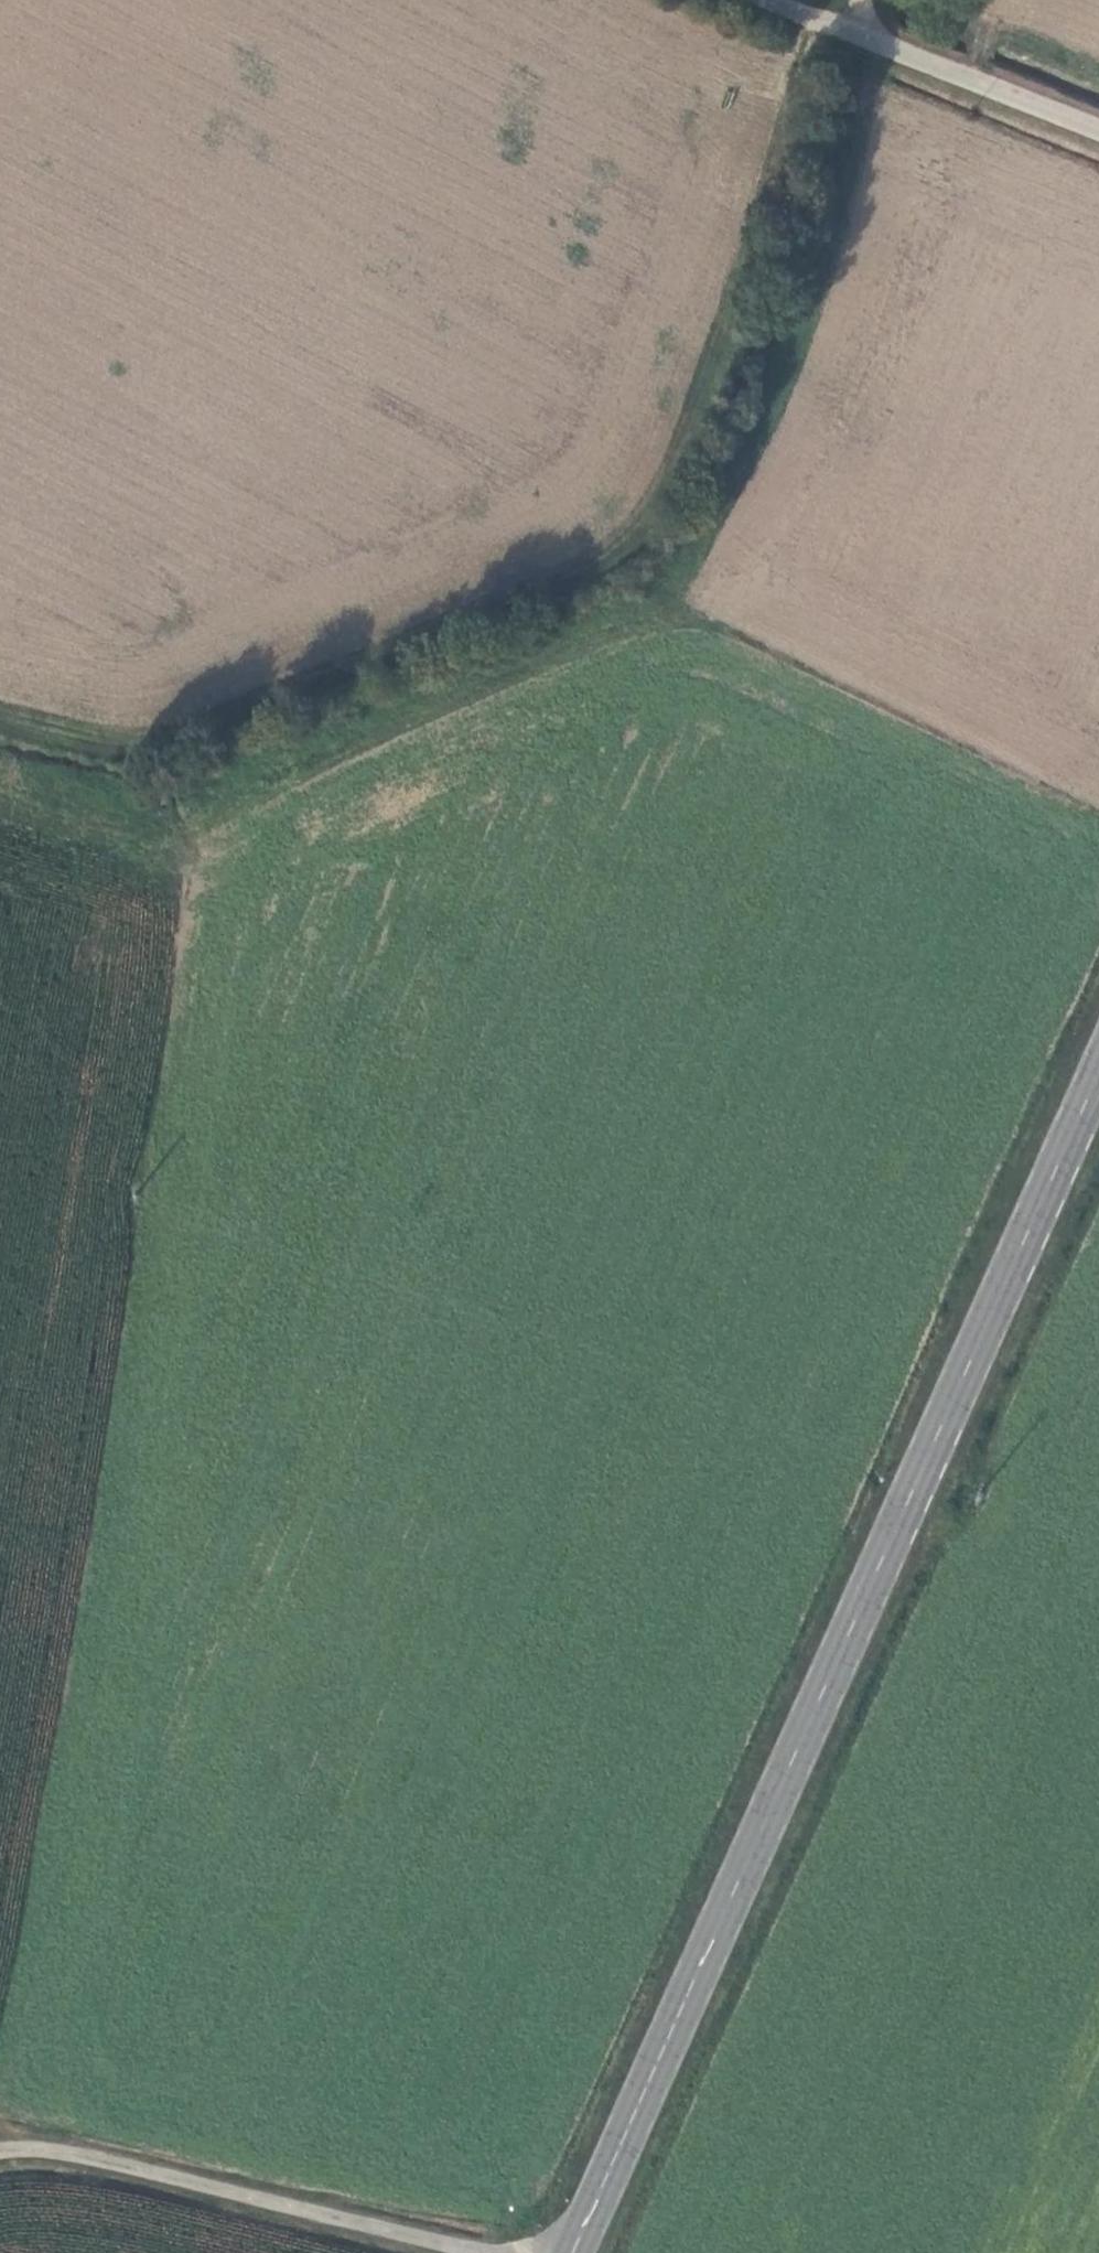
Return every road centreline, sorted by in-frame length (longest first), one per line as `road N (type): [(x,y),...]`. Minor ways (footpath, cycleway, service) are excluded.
road 1 (secondary): [(573,2252),(1098,1069)]
road 2 (unclassified): [(481,2252),(42,2151),(0,2152)]
road 3 (unclassified): [(1098,125),(807,0)]

